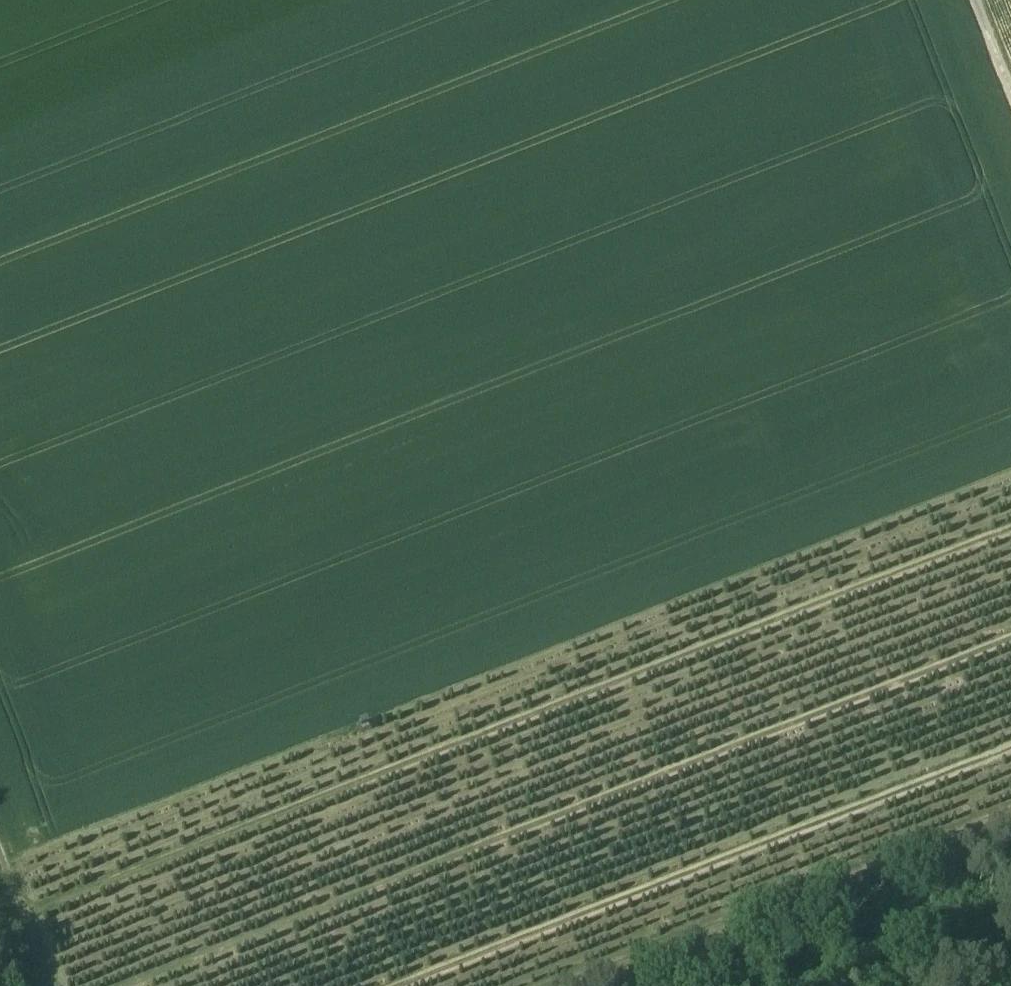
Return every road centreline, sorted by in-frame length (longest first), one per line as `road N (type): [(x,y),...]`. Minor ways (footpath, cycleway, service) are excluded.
road 1 (track): [(560,985),(1010,812)]
road 2 (track): [(0,823),(64,985)]

